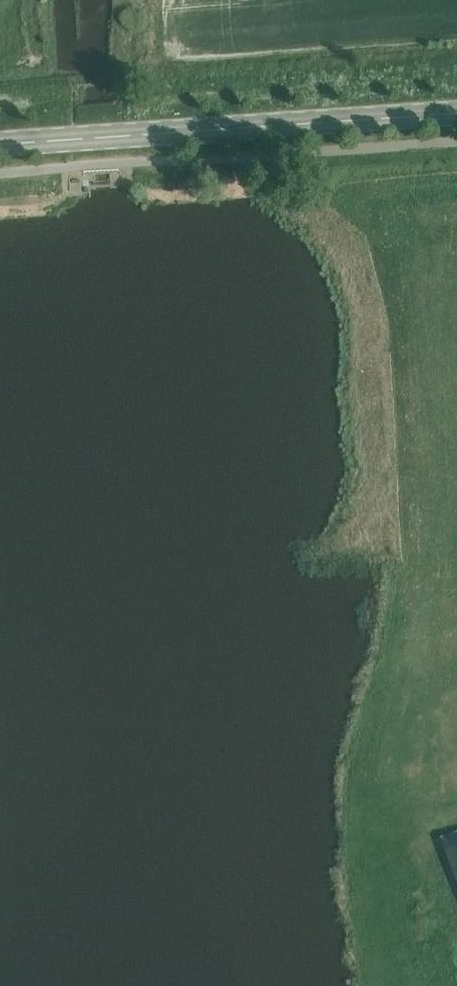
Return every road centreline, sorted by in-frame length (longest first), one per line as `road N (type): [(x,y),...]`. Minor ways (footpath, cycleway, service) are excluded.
road 1 (secondary): [(456,114),(0,145)]

